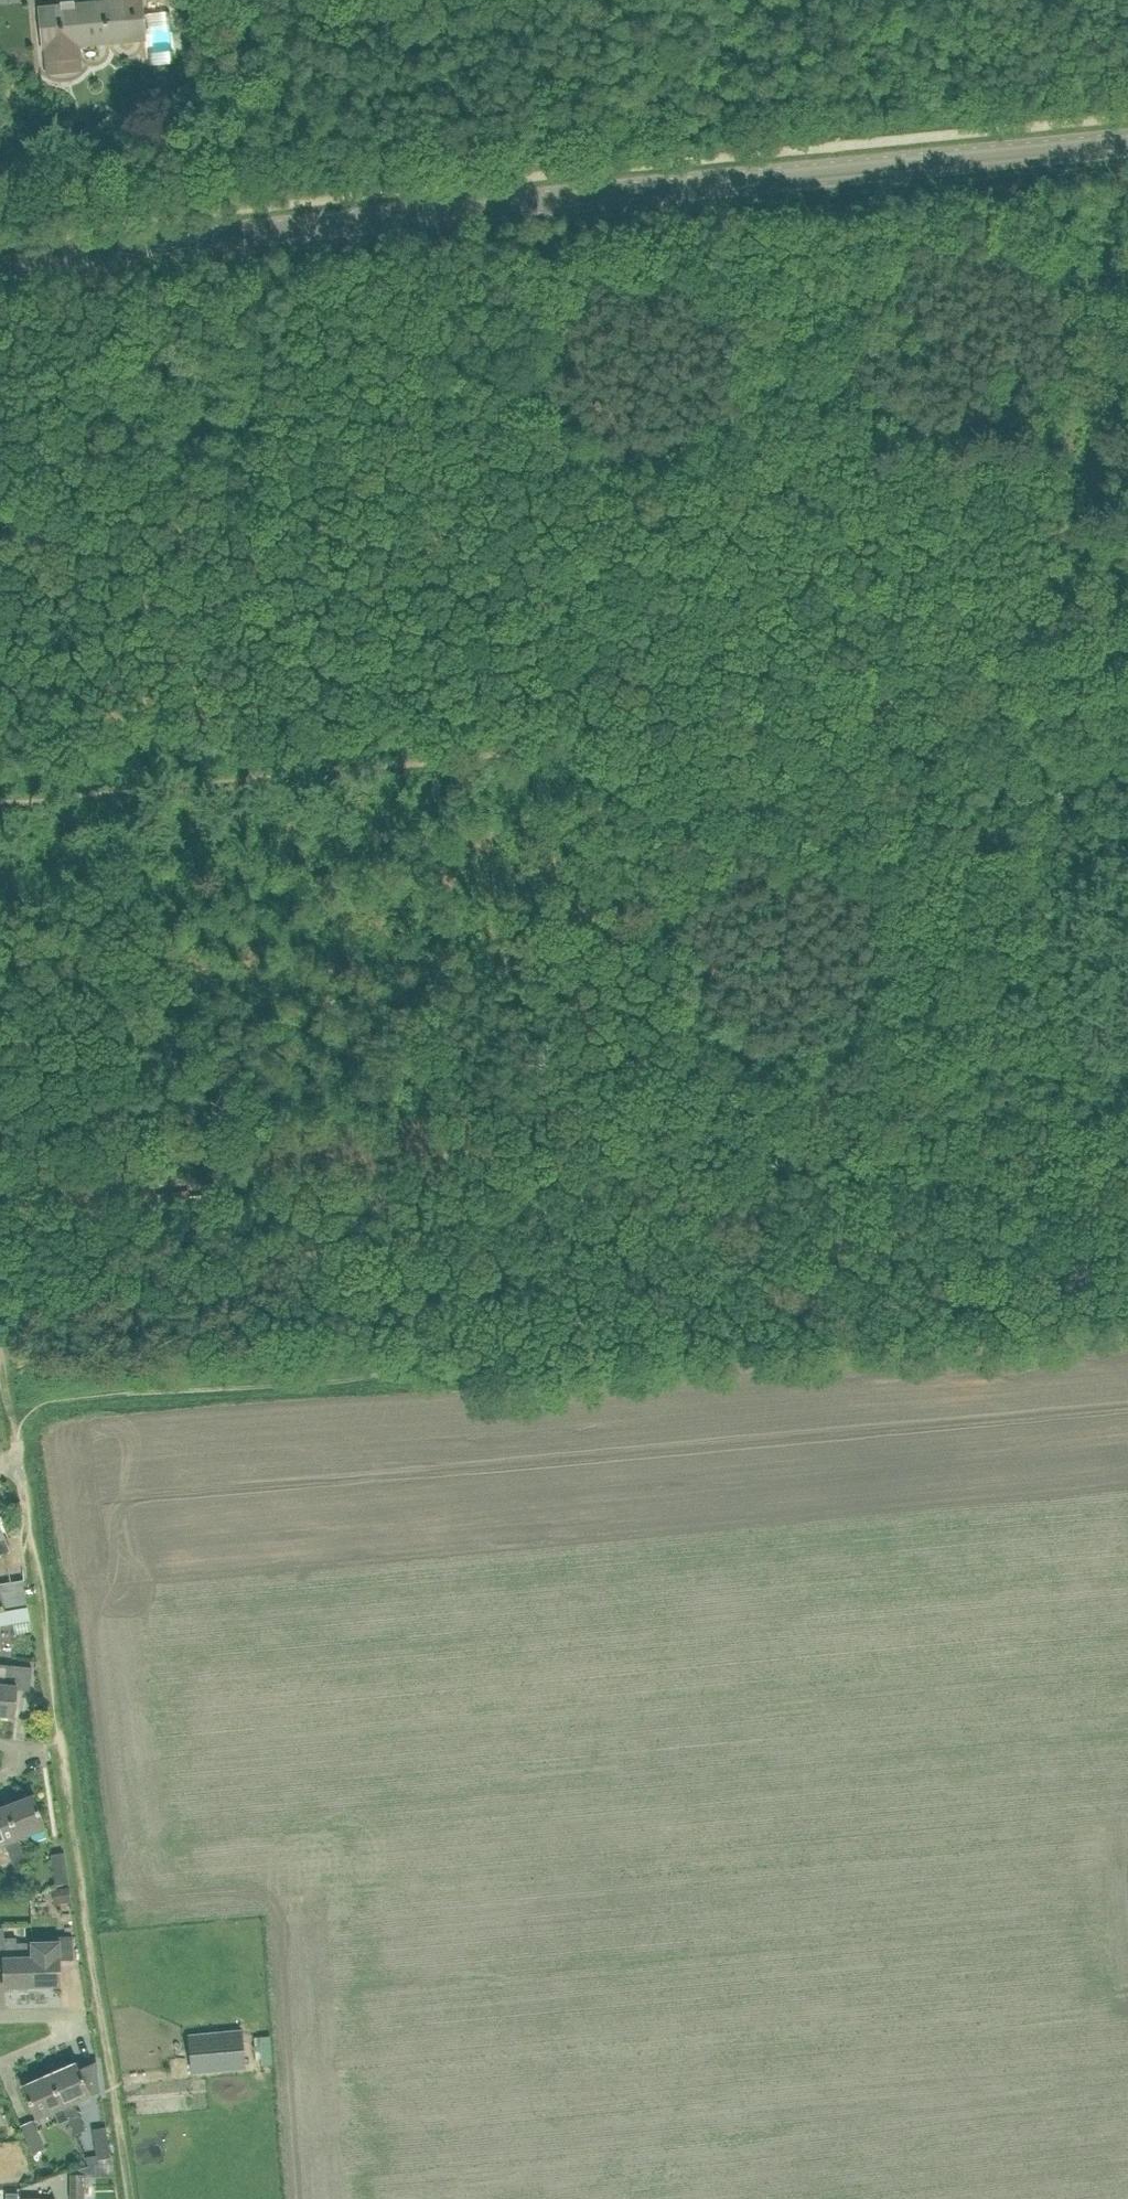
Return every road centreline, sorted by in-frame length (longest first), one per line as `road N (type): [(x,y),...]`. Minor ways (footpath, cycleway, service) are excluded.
road 1 (secondary): [(0,269),(364,221),(1127,142)]
road 2 (track): [(127,2198),(20,1464)]

